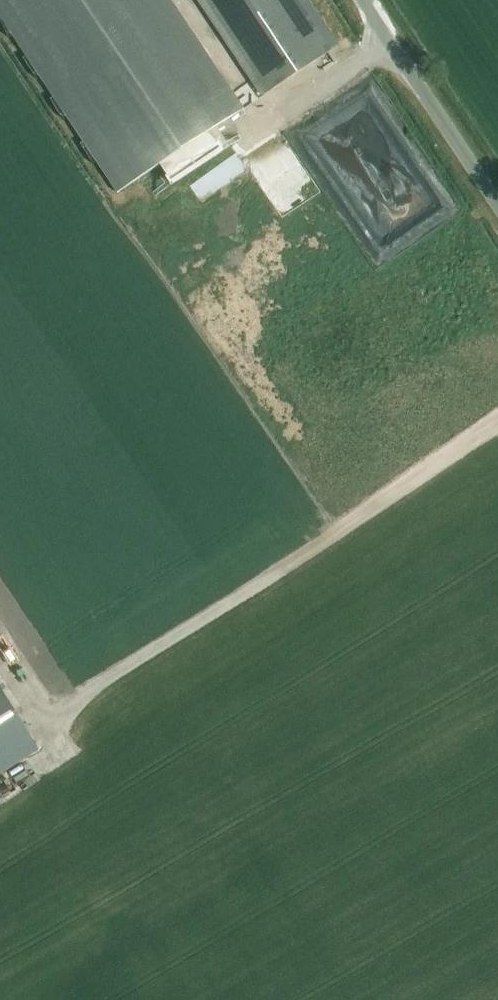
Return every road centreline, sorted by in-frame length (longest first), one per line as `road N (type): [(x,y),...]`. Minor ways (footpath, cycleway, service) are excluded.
road 1 (track): [(72,706),(497,424)]
road 2 (unclassified): [(497,204),(362,0)]

